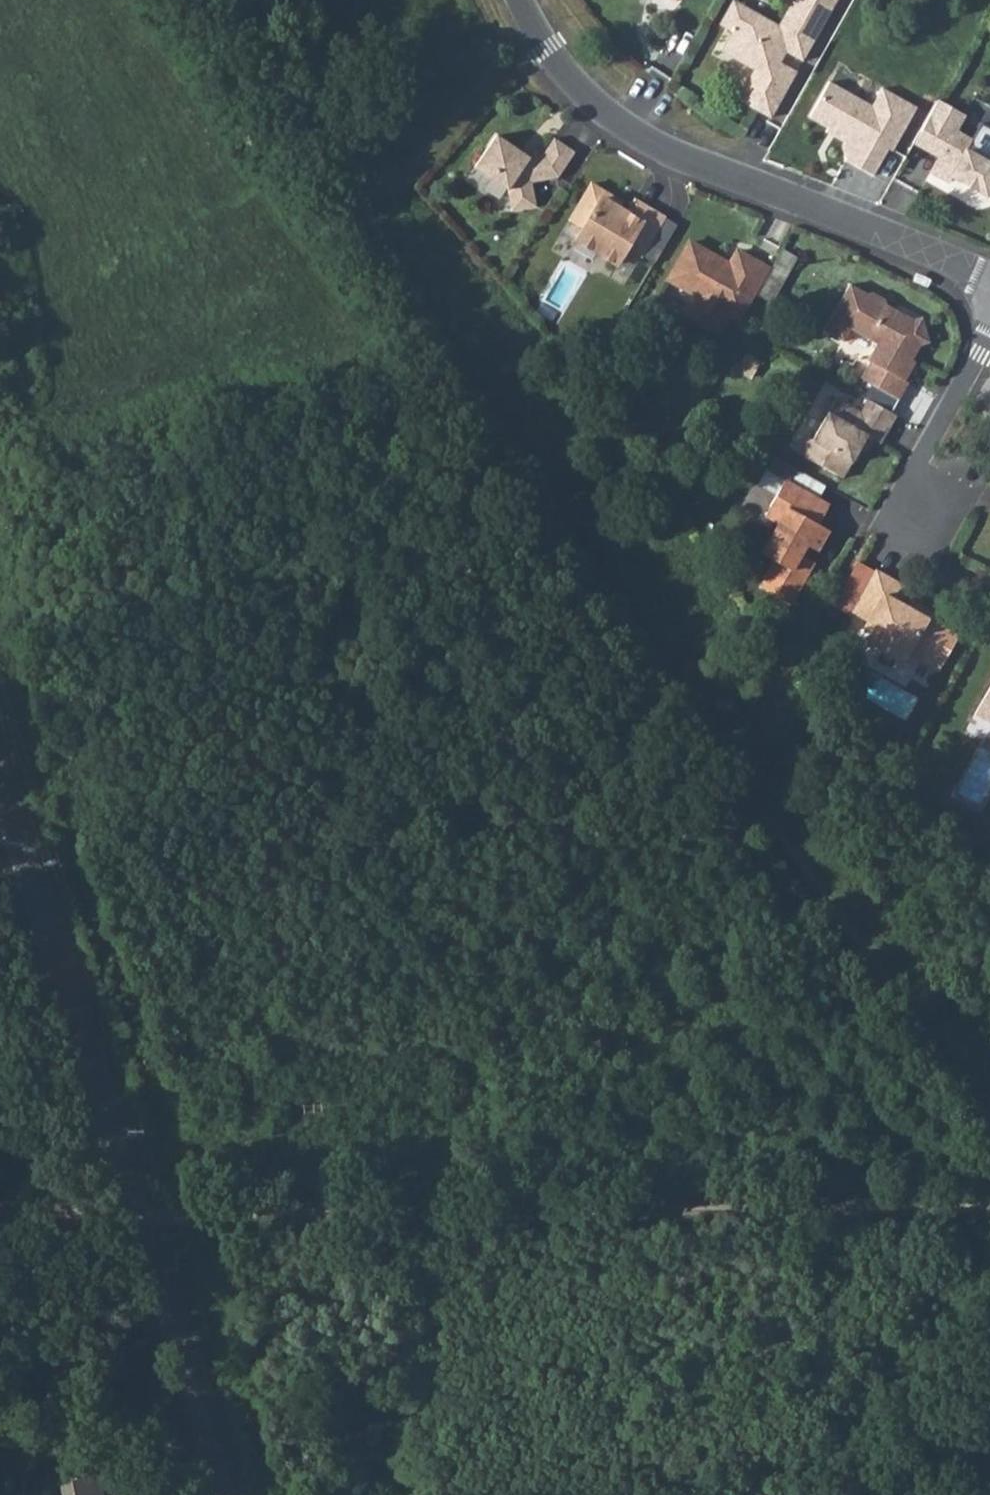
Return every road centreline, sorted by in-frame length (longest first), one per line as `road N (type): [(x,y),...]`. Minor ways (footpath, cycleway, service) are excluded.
road 1 (residential): [(0,779),(144,1217),(220,1494)]
road 2 (residential): [(519,0),(545,49),(586,98),(641,136),(989,274)]
road 3 (residential): [(960,571),(941,562),(935,439),(989,329)]
road 4 (track): [(144,1217),(0,1210)]

